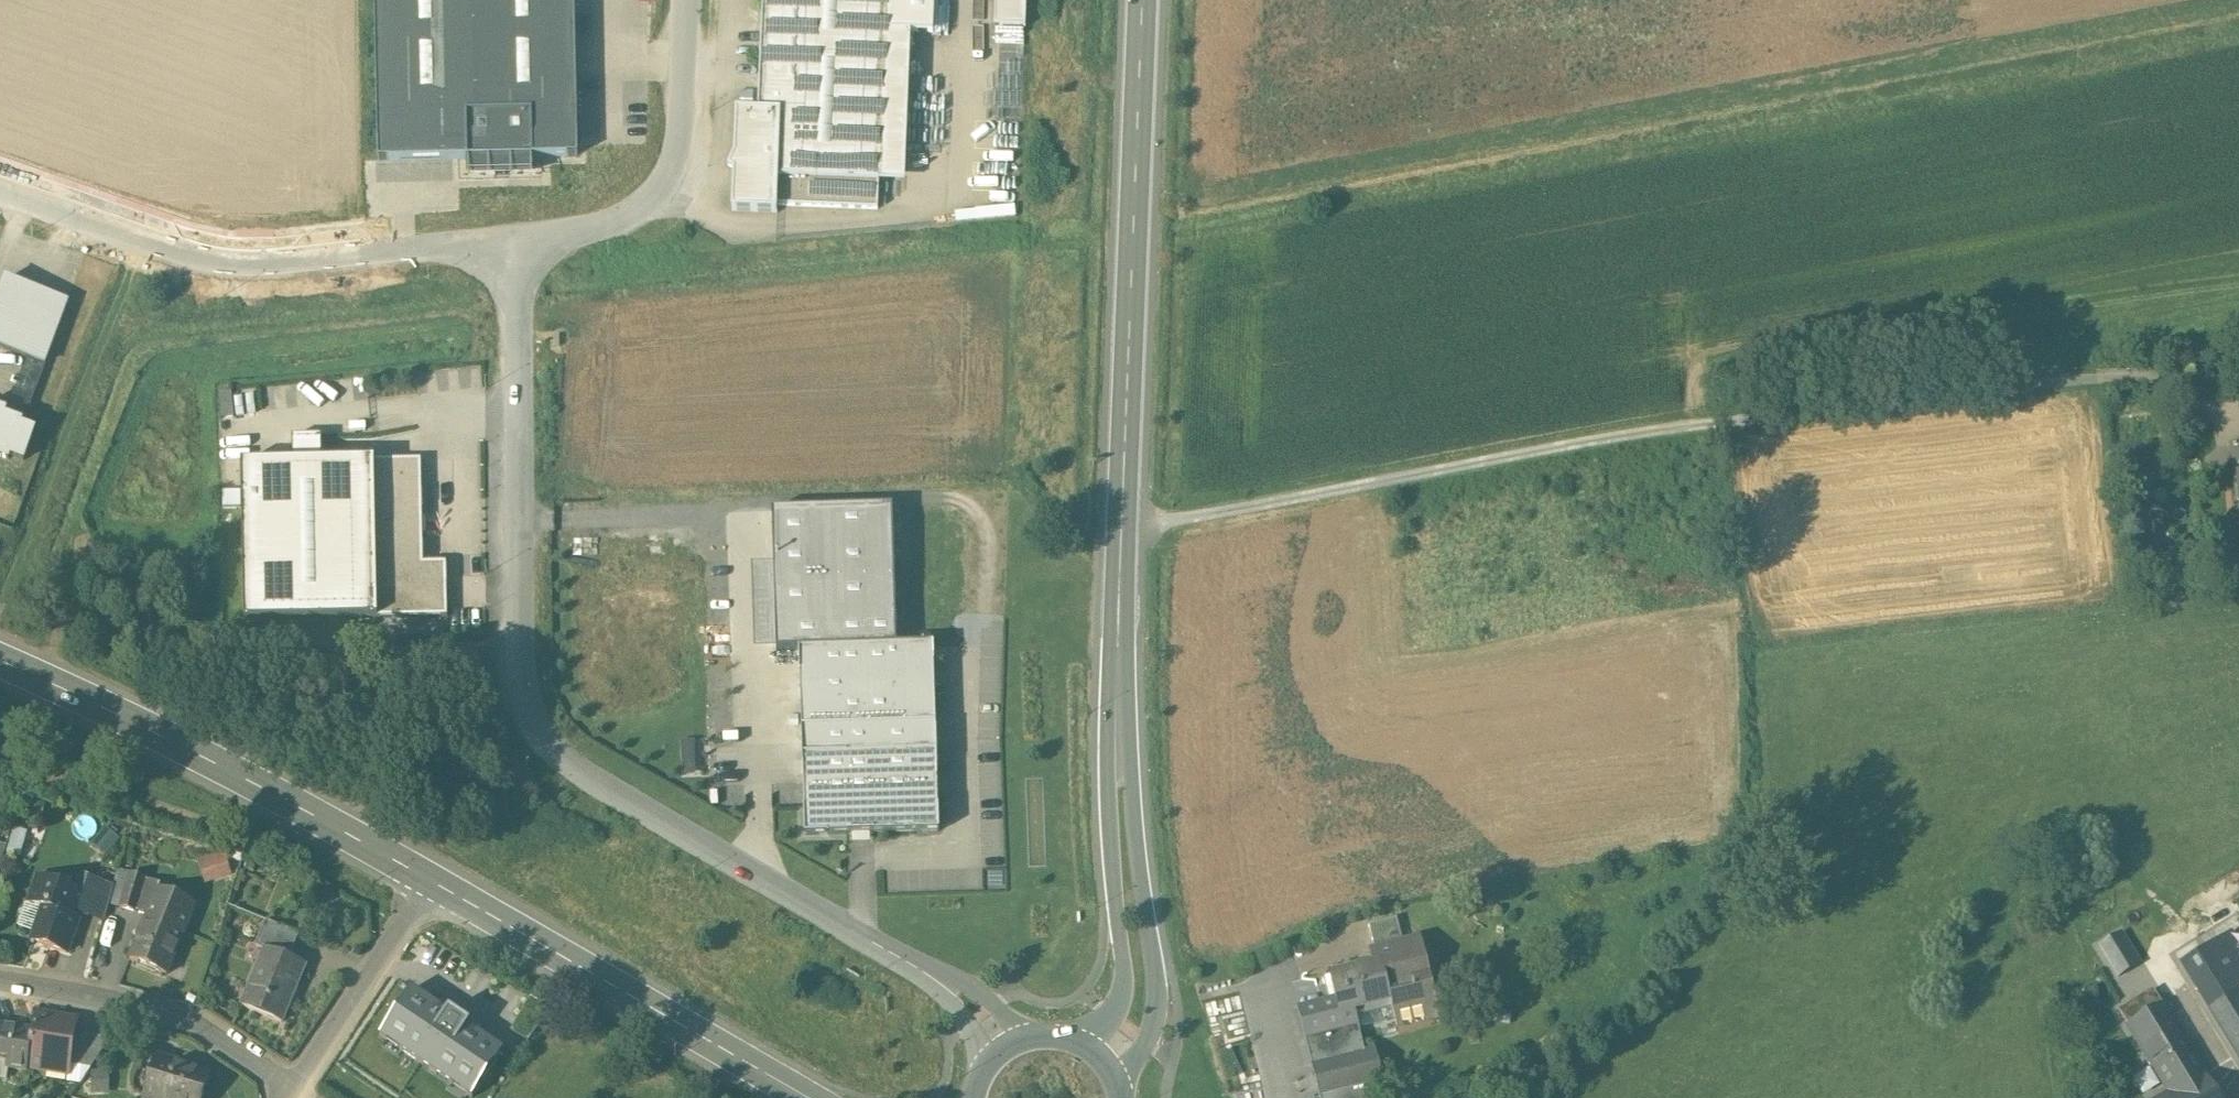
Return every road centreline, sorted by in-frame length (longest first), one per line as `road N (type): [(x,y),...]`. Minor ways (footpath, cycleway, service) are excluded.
road 1 (unclassified): [(945,982),(581,770),(532,722),(523,661),(519,242)]
road 2 (primary): [(1141,0),(1122,764)]
road 3 (unclassified): [(519,242),(238,265),(0,191)]
road 4 (secondary): [(431,880),(0,660)]
road 5 (secondary): [(809,1097),(431,880)]
road 6 (unclassified): [(519,242),(624,222),(667,181),(681,133),(686,0)]
road 7 (primary): [(1120,1078),(1153,1022),(1158,992),(1141,830),(1122,764)]
road 8 (residential): [(0,980),(200,1026),(296,1090)]
road 9 (primary): [(1122,764),(1116,833),(1125,973),(1111,1010),(1075,1036)]
road 10 (residential): [(296,1090),(431,880)]

